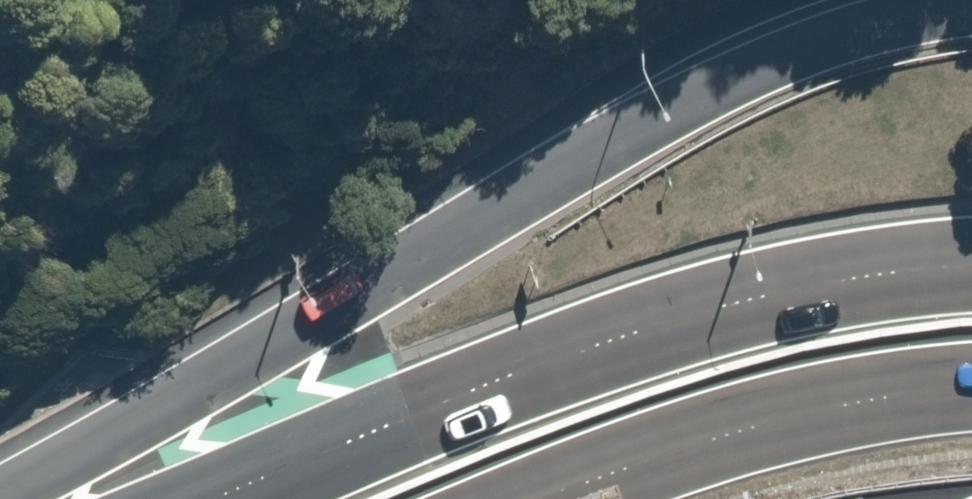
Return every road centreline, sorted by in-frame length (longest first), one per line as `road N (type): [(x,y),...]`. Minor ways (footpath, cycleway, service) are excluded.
road 1 (trunk): [(10,498),(430,262),(666,111),(804,49),(971,10)]
road 2 (trunk): [(221,498),(689,316),(820,285),(971,267)]
road 3 (trunk): [(971,392),(770,427),(554,498)]

